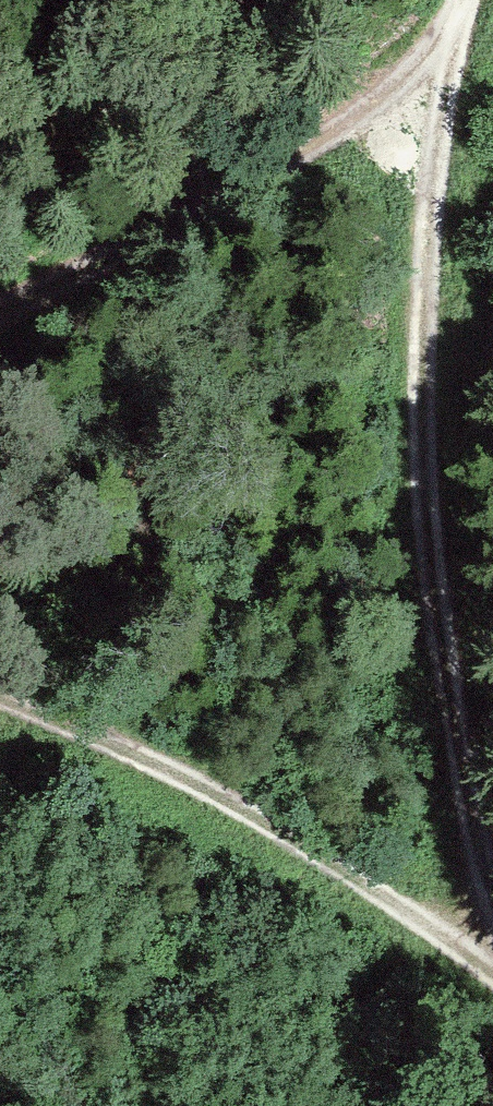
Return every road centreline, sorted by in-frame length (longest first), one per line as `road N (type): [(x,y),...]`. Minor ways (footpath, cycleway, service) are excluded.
road 1 (track): [(491,991),(432,512),(440,60),(463,0)]
road 2 (track): [(0,700),(181,777),(491,991)]
road 3 (track): [(440,60),(197,246),(0,336)]

